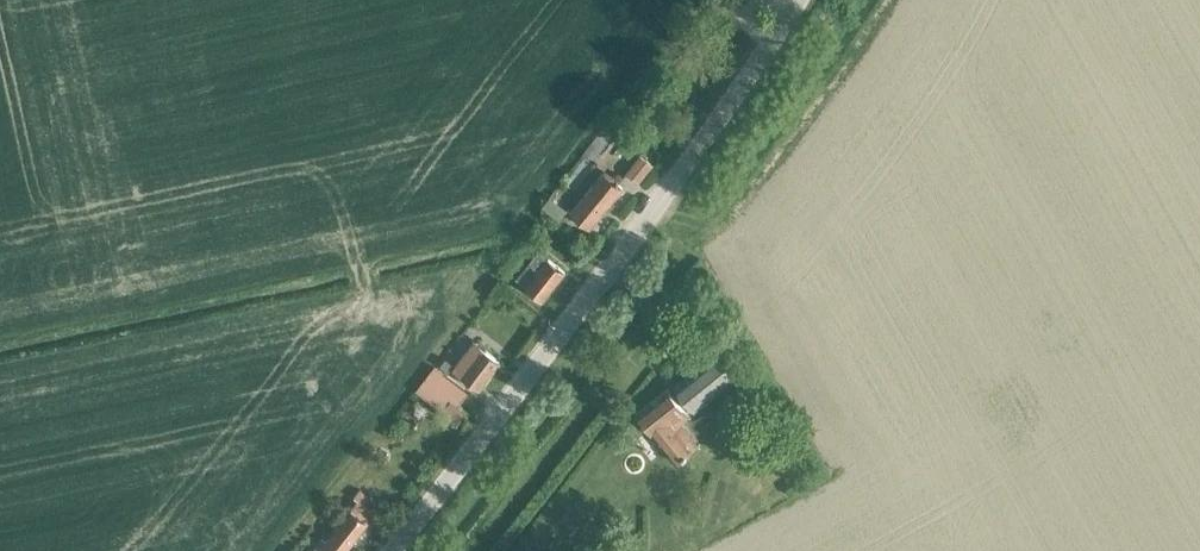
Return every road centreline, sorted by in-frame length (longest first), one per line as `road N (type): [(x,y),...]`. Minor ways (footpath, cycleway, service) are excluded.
road 1 (unclassified): [(392,550),(798,0)]

